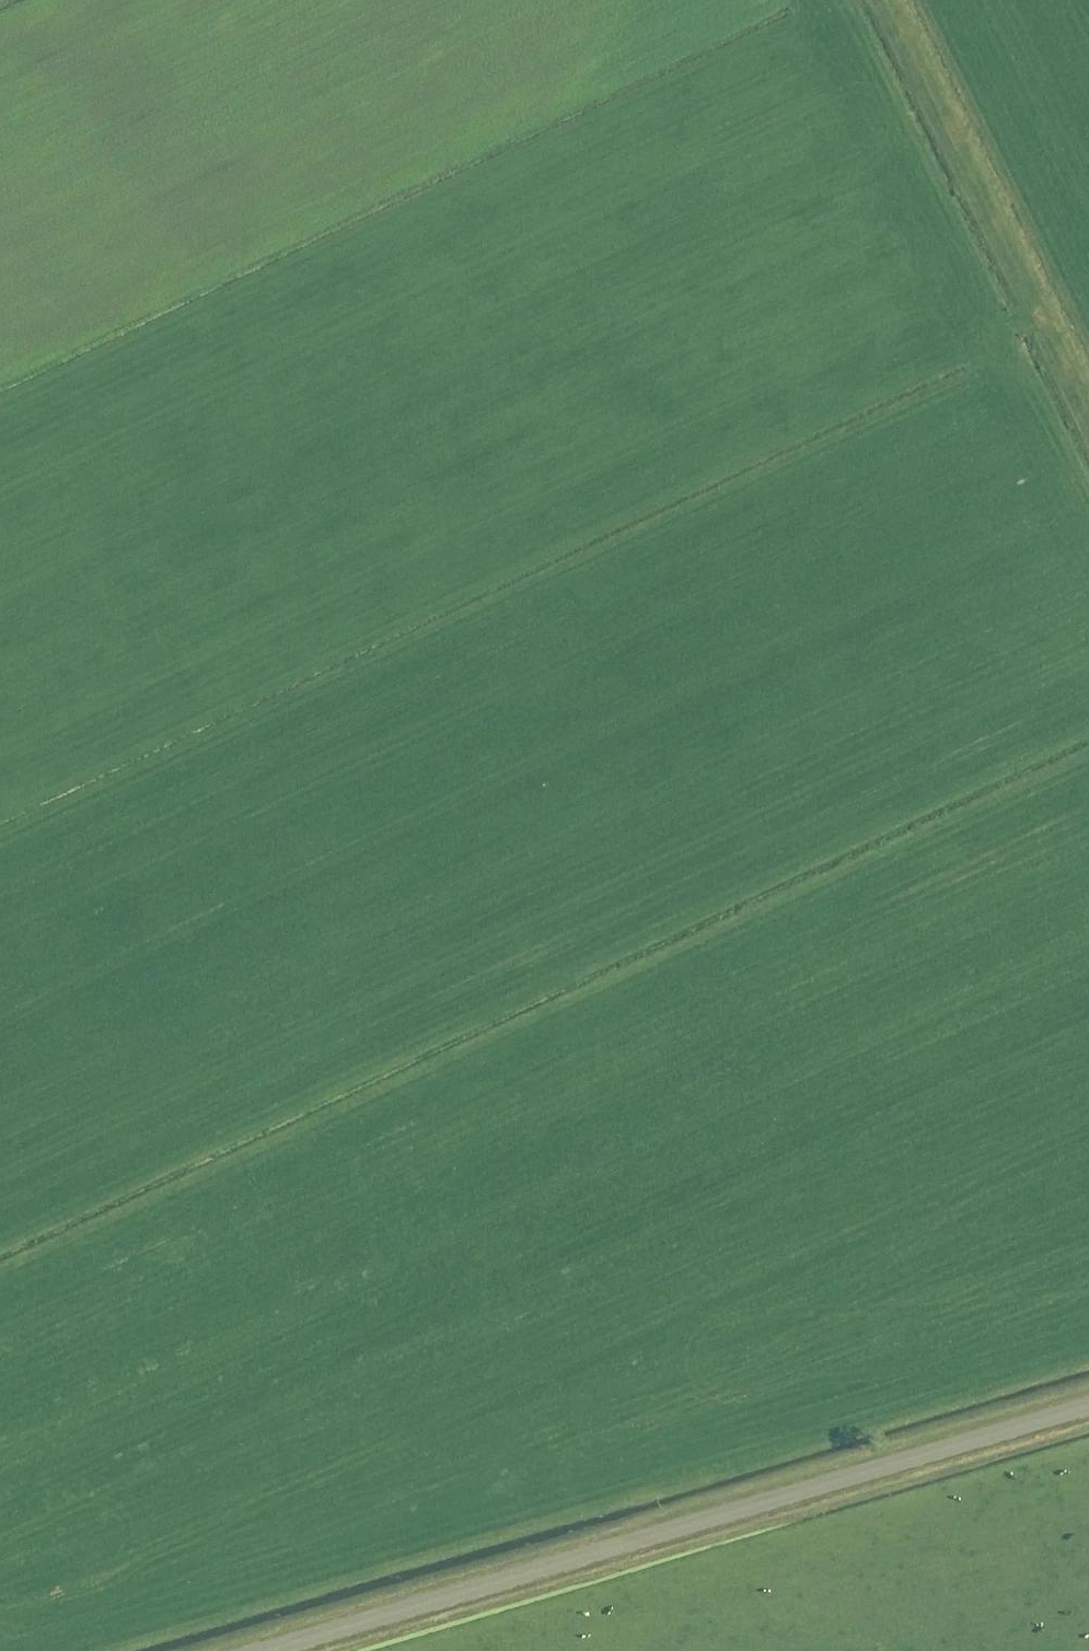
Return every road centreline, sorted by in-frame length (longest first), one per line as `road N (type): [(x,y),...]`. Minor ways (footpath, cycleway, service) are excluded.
road 1 (tertiary): [(1088,1419),(357,1650)]
road 2 (track): [(885,0),(1088,416)]

